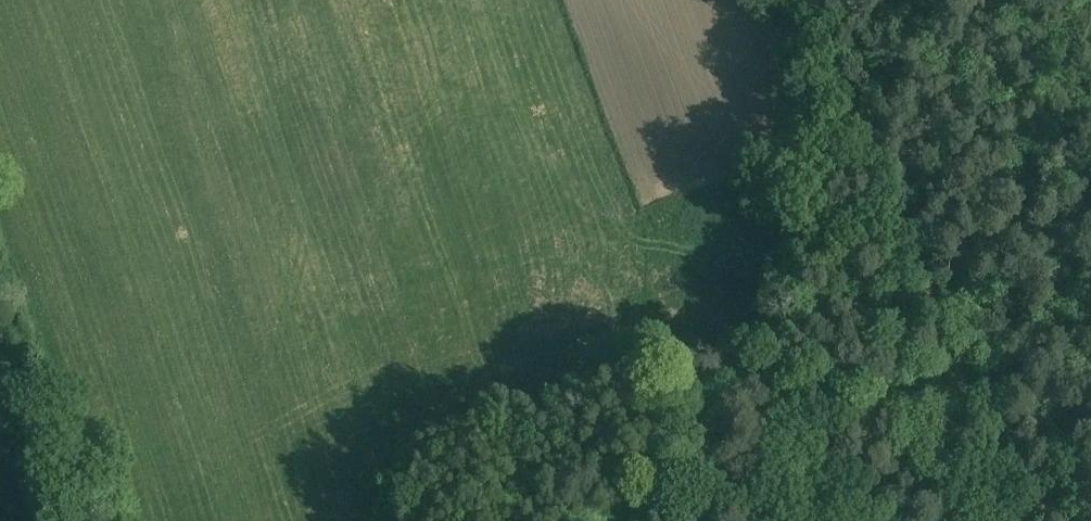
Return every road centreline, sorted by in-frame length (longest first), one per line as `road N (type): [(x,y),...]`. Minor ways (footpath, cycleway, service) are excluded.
road 1 (track): [(806,0),(965,401),(1055,520)]
road 2 (track): [(991,0),(901,162),(887,206)]

